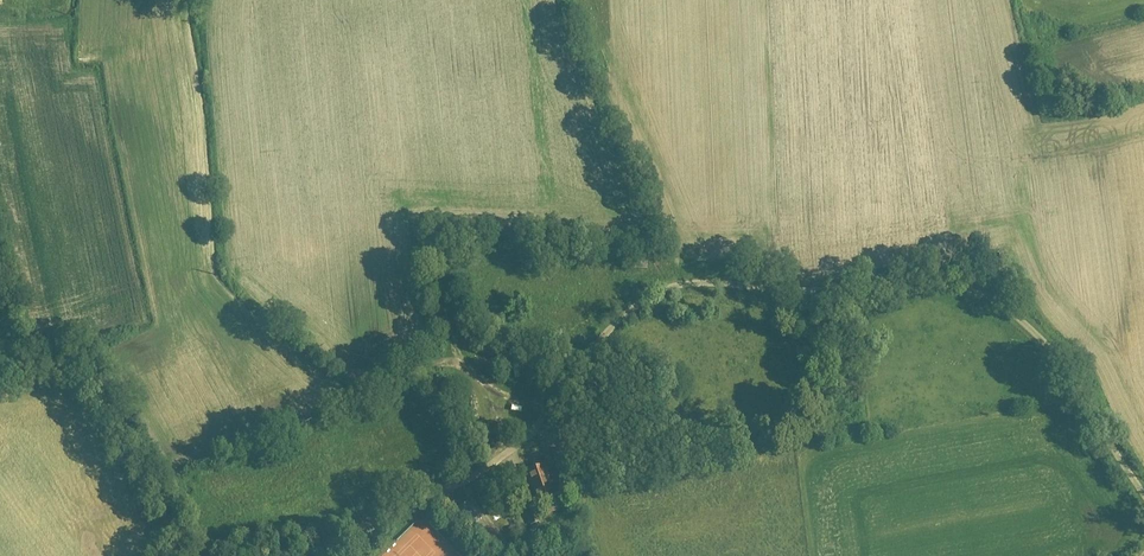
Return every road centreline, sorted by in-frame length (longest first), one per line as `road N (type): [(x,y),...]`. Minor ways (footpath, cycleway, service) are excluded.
road 1 (unclassified): [(1143,496),(1028,324),(971,291),(820,291),(683,278),(641,296),(600,335),(513,449),(326,555)]

